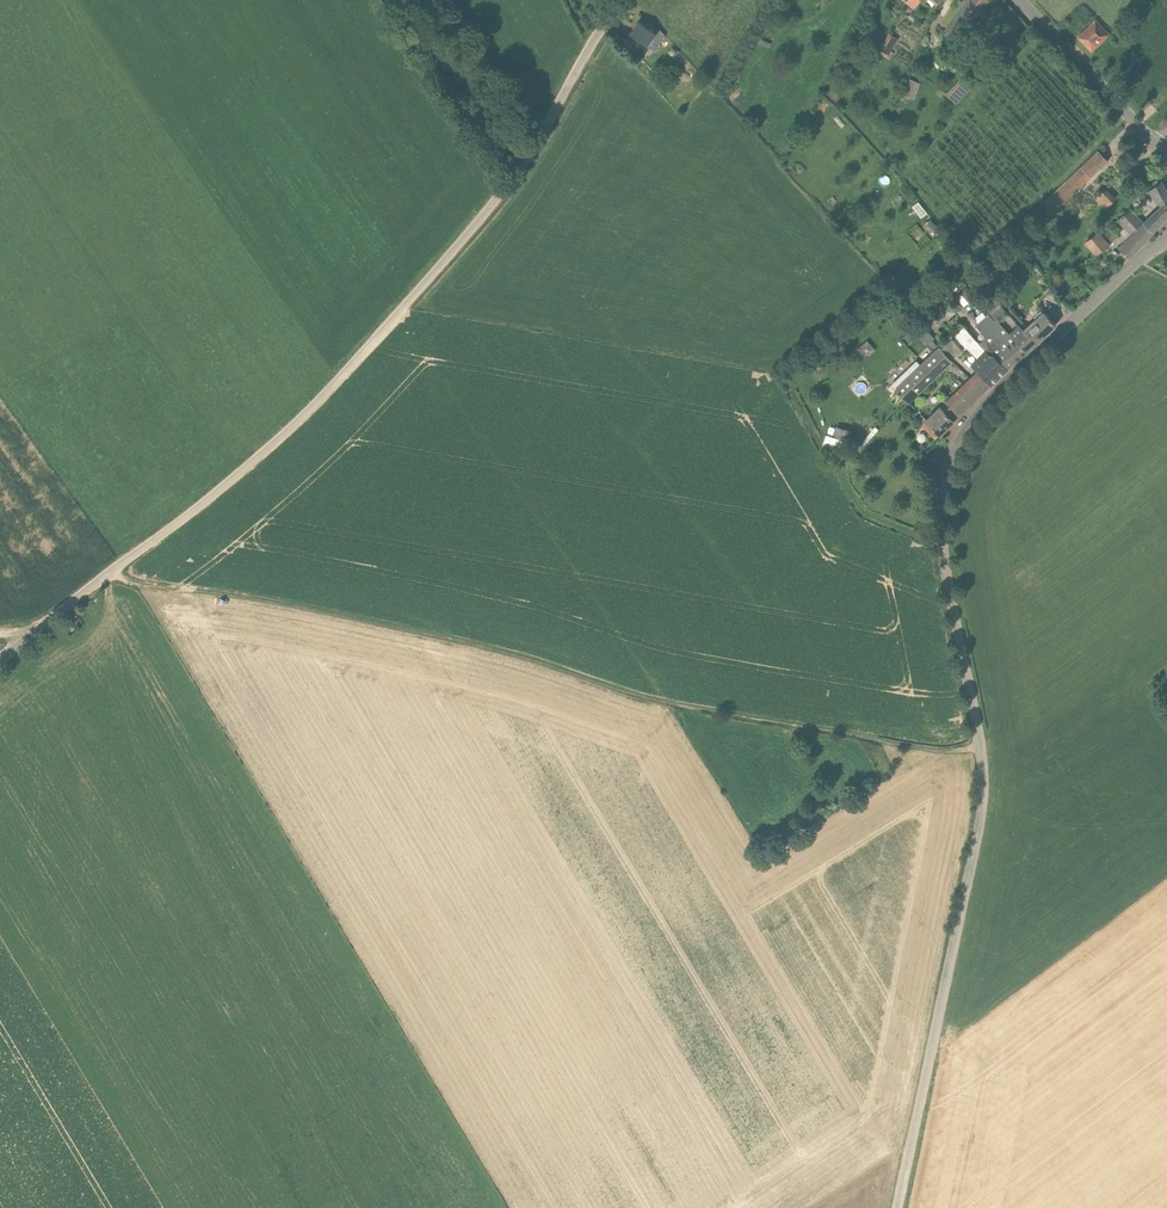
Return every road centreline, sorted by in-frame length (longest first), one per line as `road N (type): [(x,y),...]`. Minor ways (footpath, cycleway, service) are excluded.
road 1 (unclassified): [(0,660),(217,492),(324,395),(508,185),(623,0)]
road 2 (track): [(111,571),(138,585),(265,600),(476,645),(677,705),(923,748),(979,744)]
road 3 (unclassified): [(897,1207),(983,801),(942,512)]
road 4 (residential): [(942,512),(950,465),(979,412),(1166,238)]
road 5 (tertiary): [(1158,150),(1018,0)]

